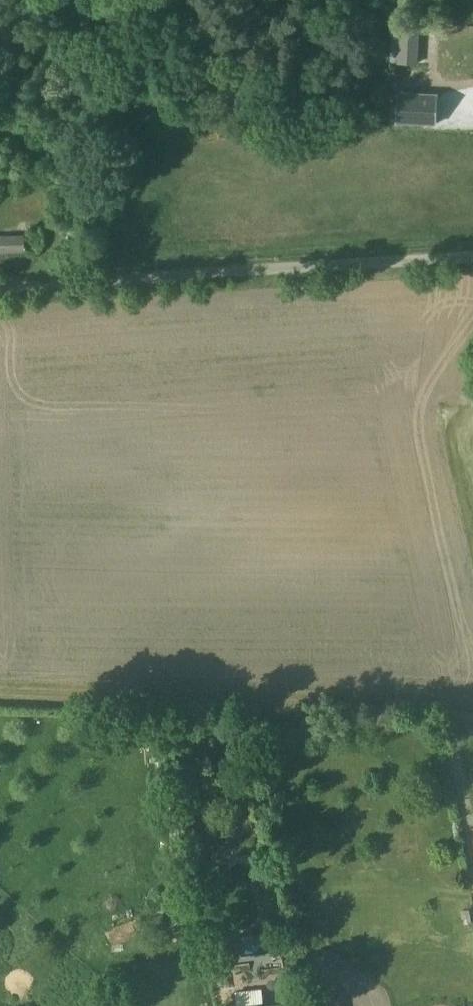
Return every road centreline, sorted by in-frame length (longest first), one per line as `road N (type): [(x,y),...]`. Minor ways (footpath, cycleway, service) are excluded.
road 1 (unclassified): [(0,285),(472,249)]

